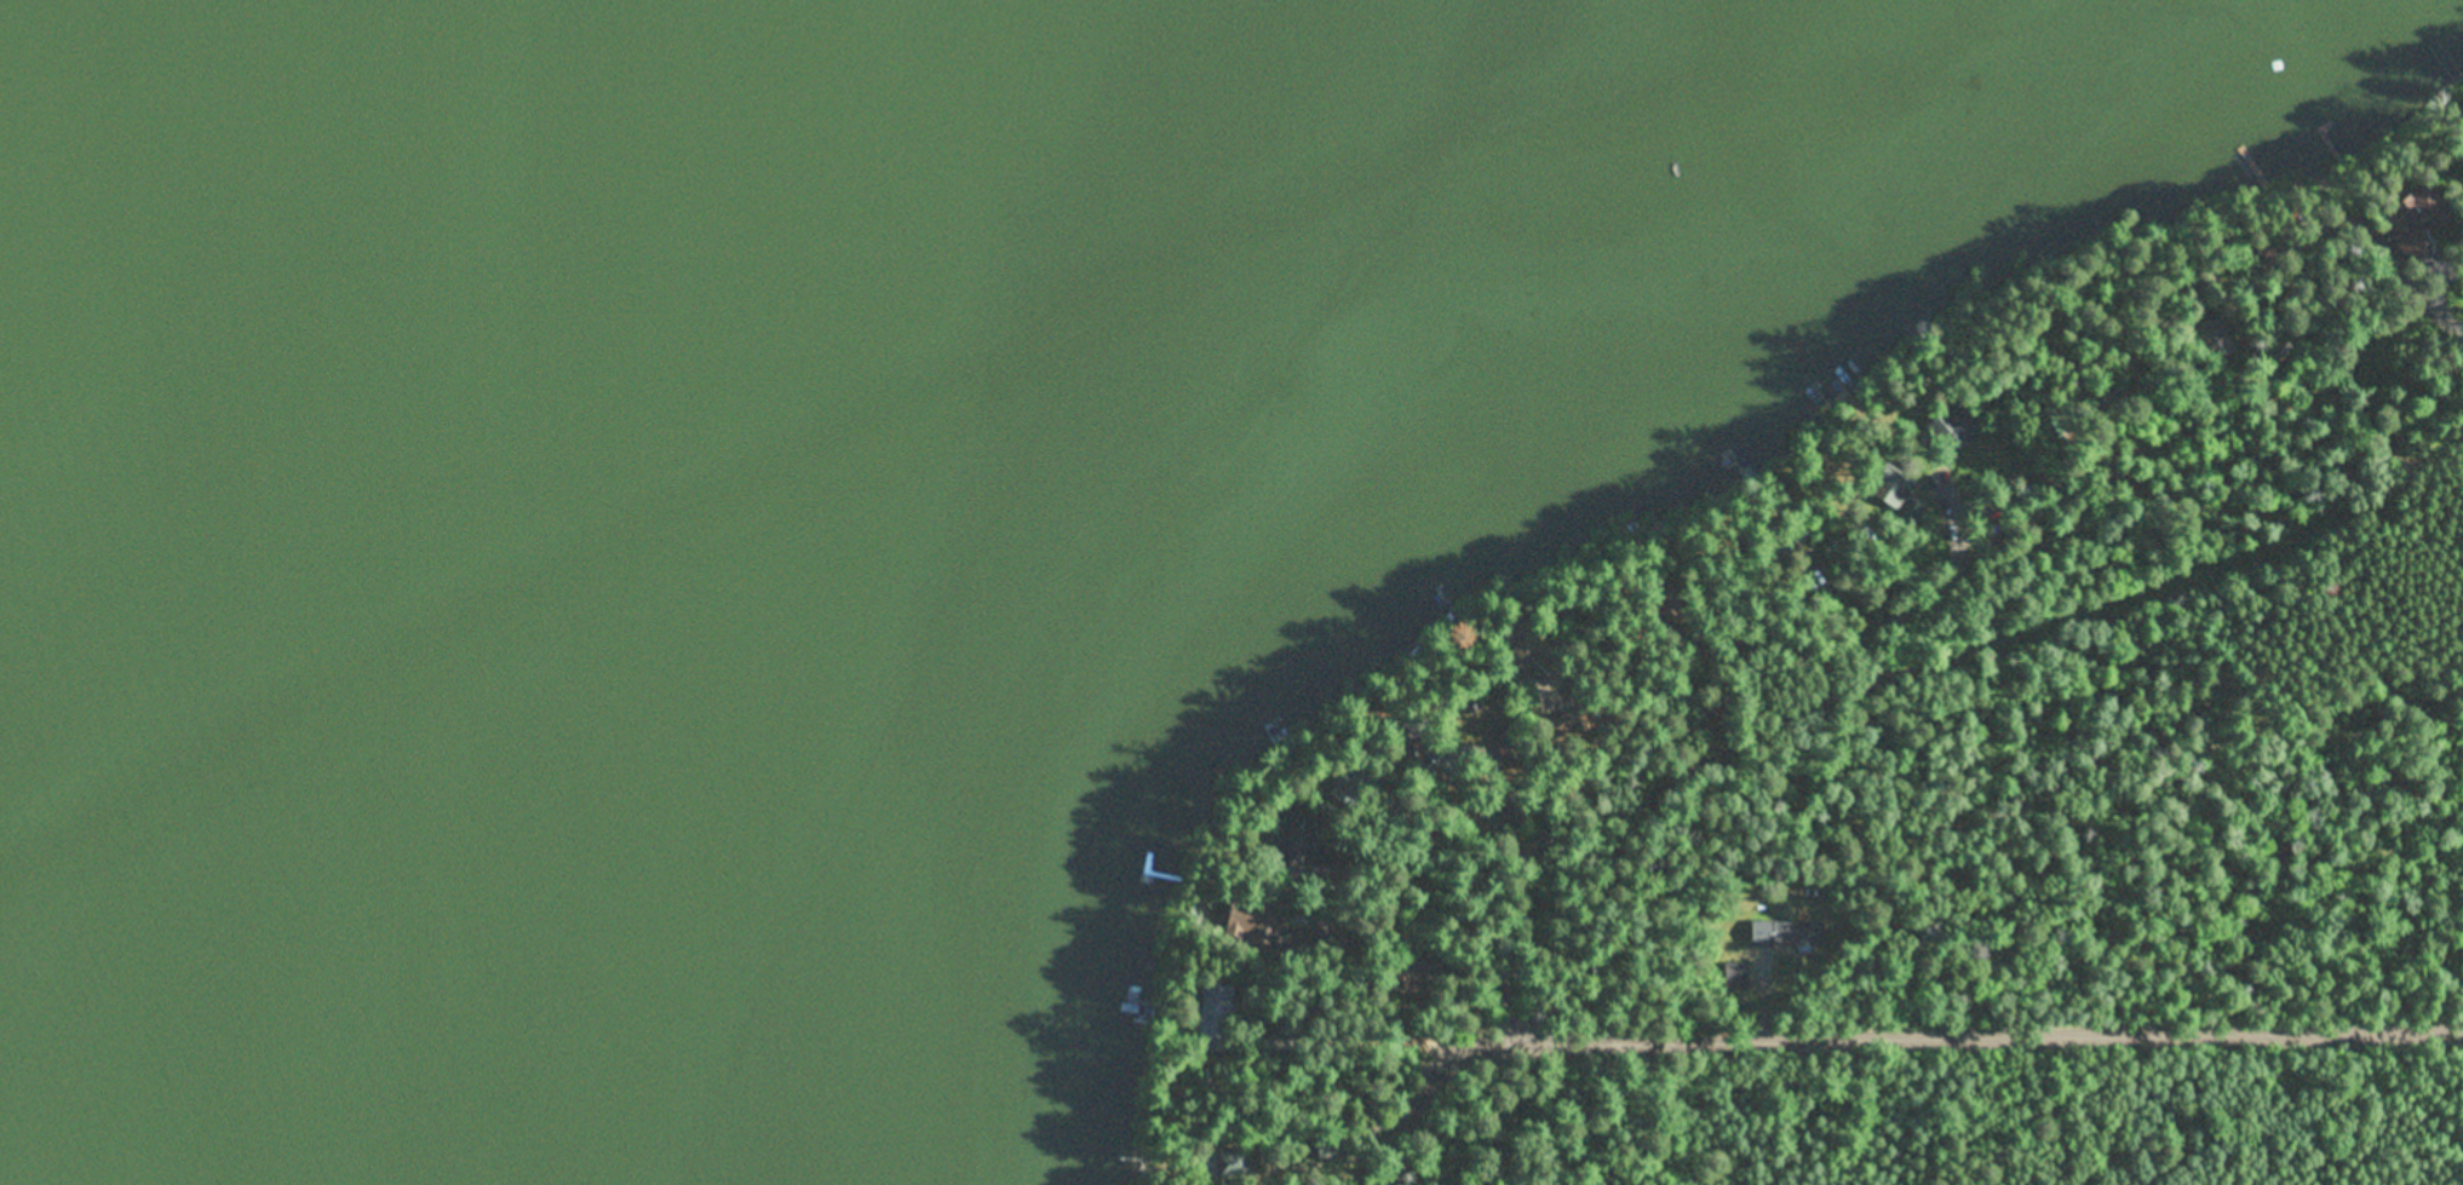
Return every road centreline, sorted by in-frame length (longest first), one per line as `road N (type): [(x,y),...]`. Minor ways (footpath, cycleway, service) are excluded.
road 1 (residential): [(2382,501),(2142,488),(2107,494),(1867,628),(1808,674),(1678,657),(1648,665),(1481,827),(1431,1026)]
road 2 (residential): [(1431,1026),(1786,1040),(2462,1023)]
road 3 (residential): [(1398,1184),(1423,1101),(1431,1026)]

